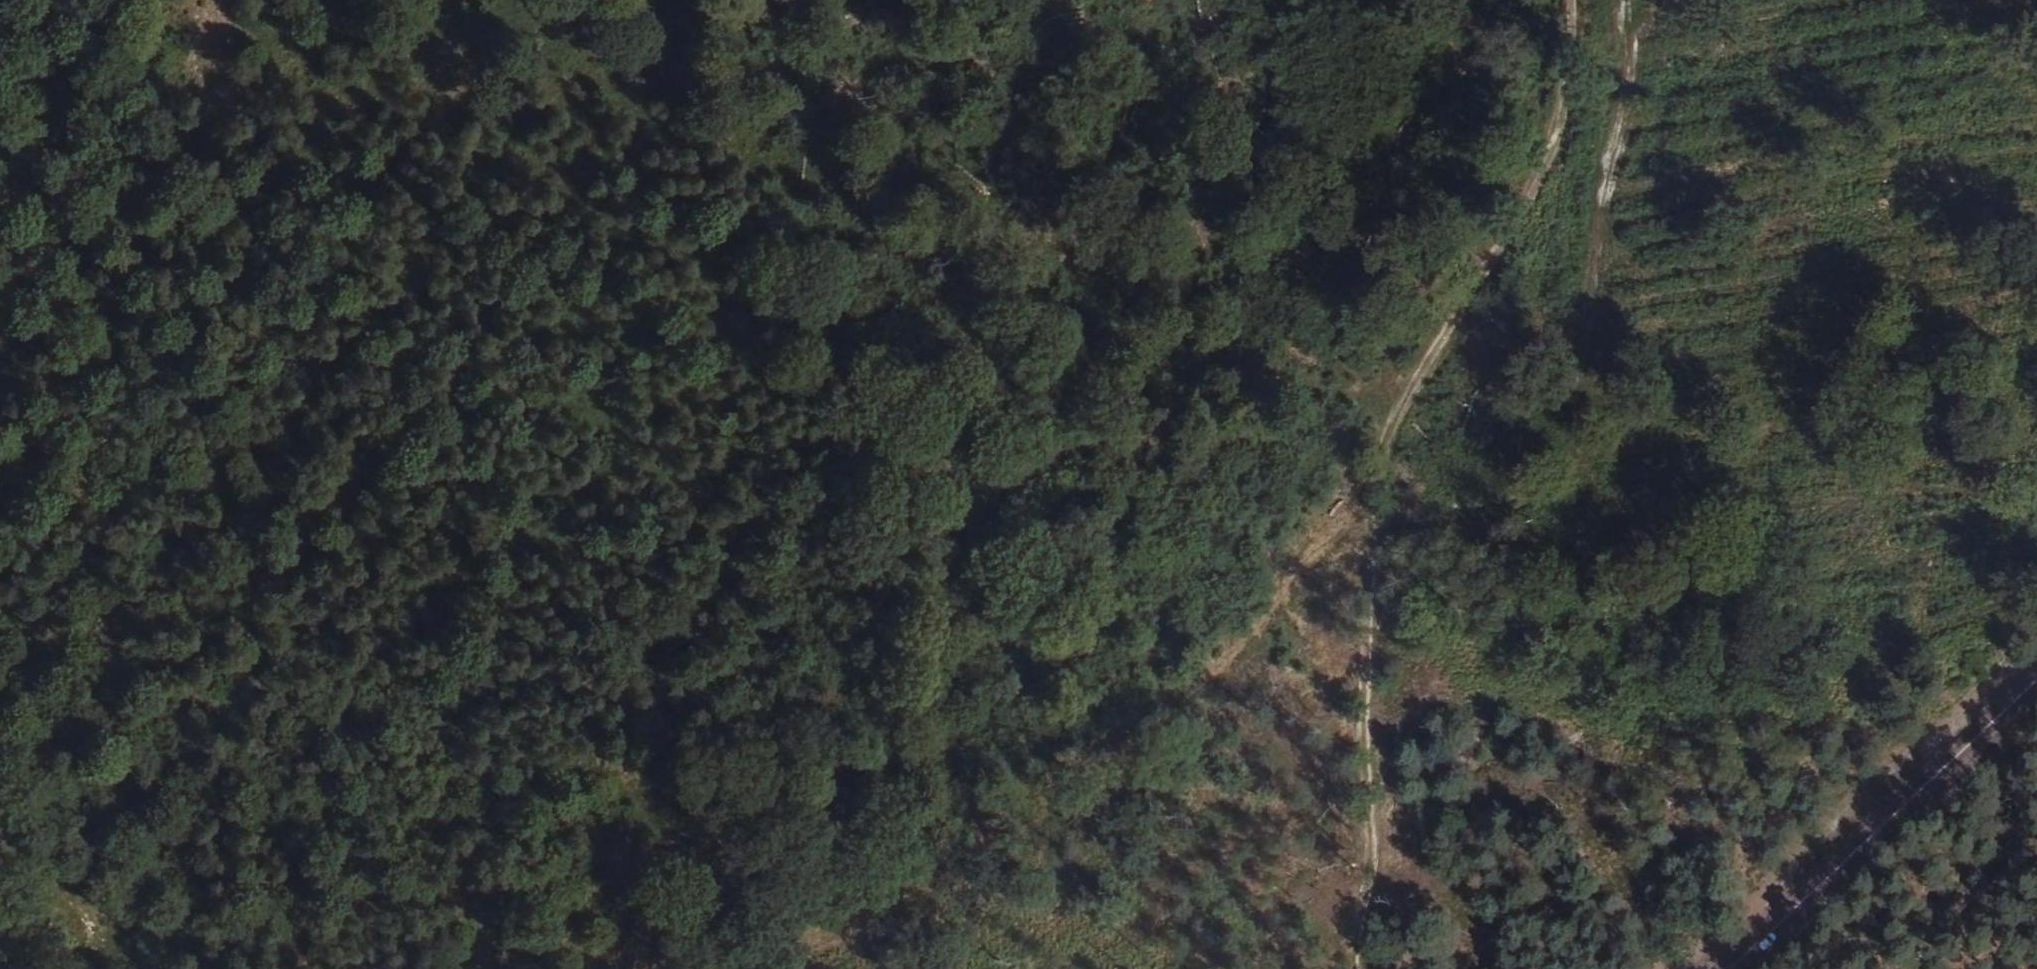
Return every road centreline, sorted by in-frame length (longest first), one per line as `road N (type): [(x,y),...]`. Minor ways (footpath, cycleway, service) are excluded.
road 1 (tertiary): [(2036,674),(1722,968)]

